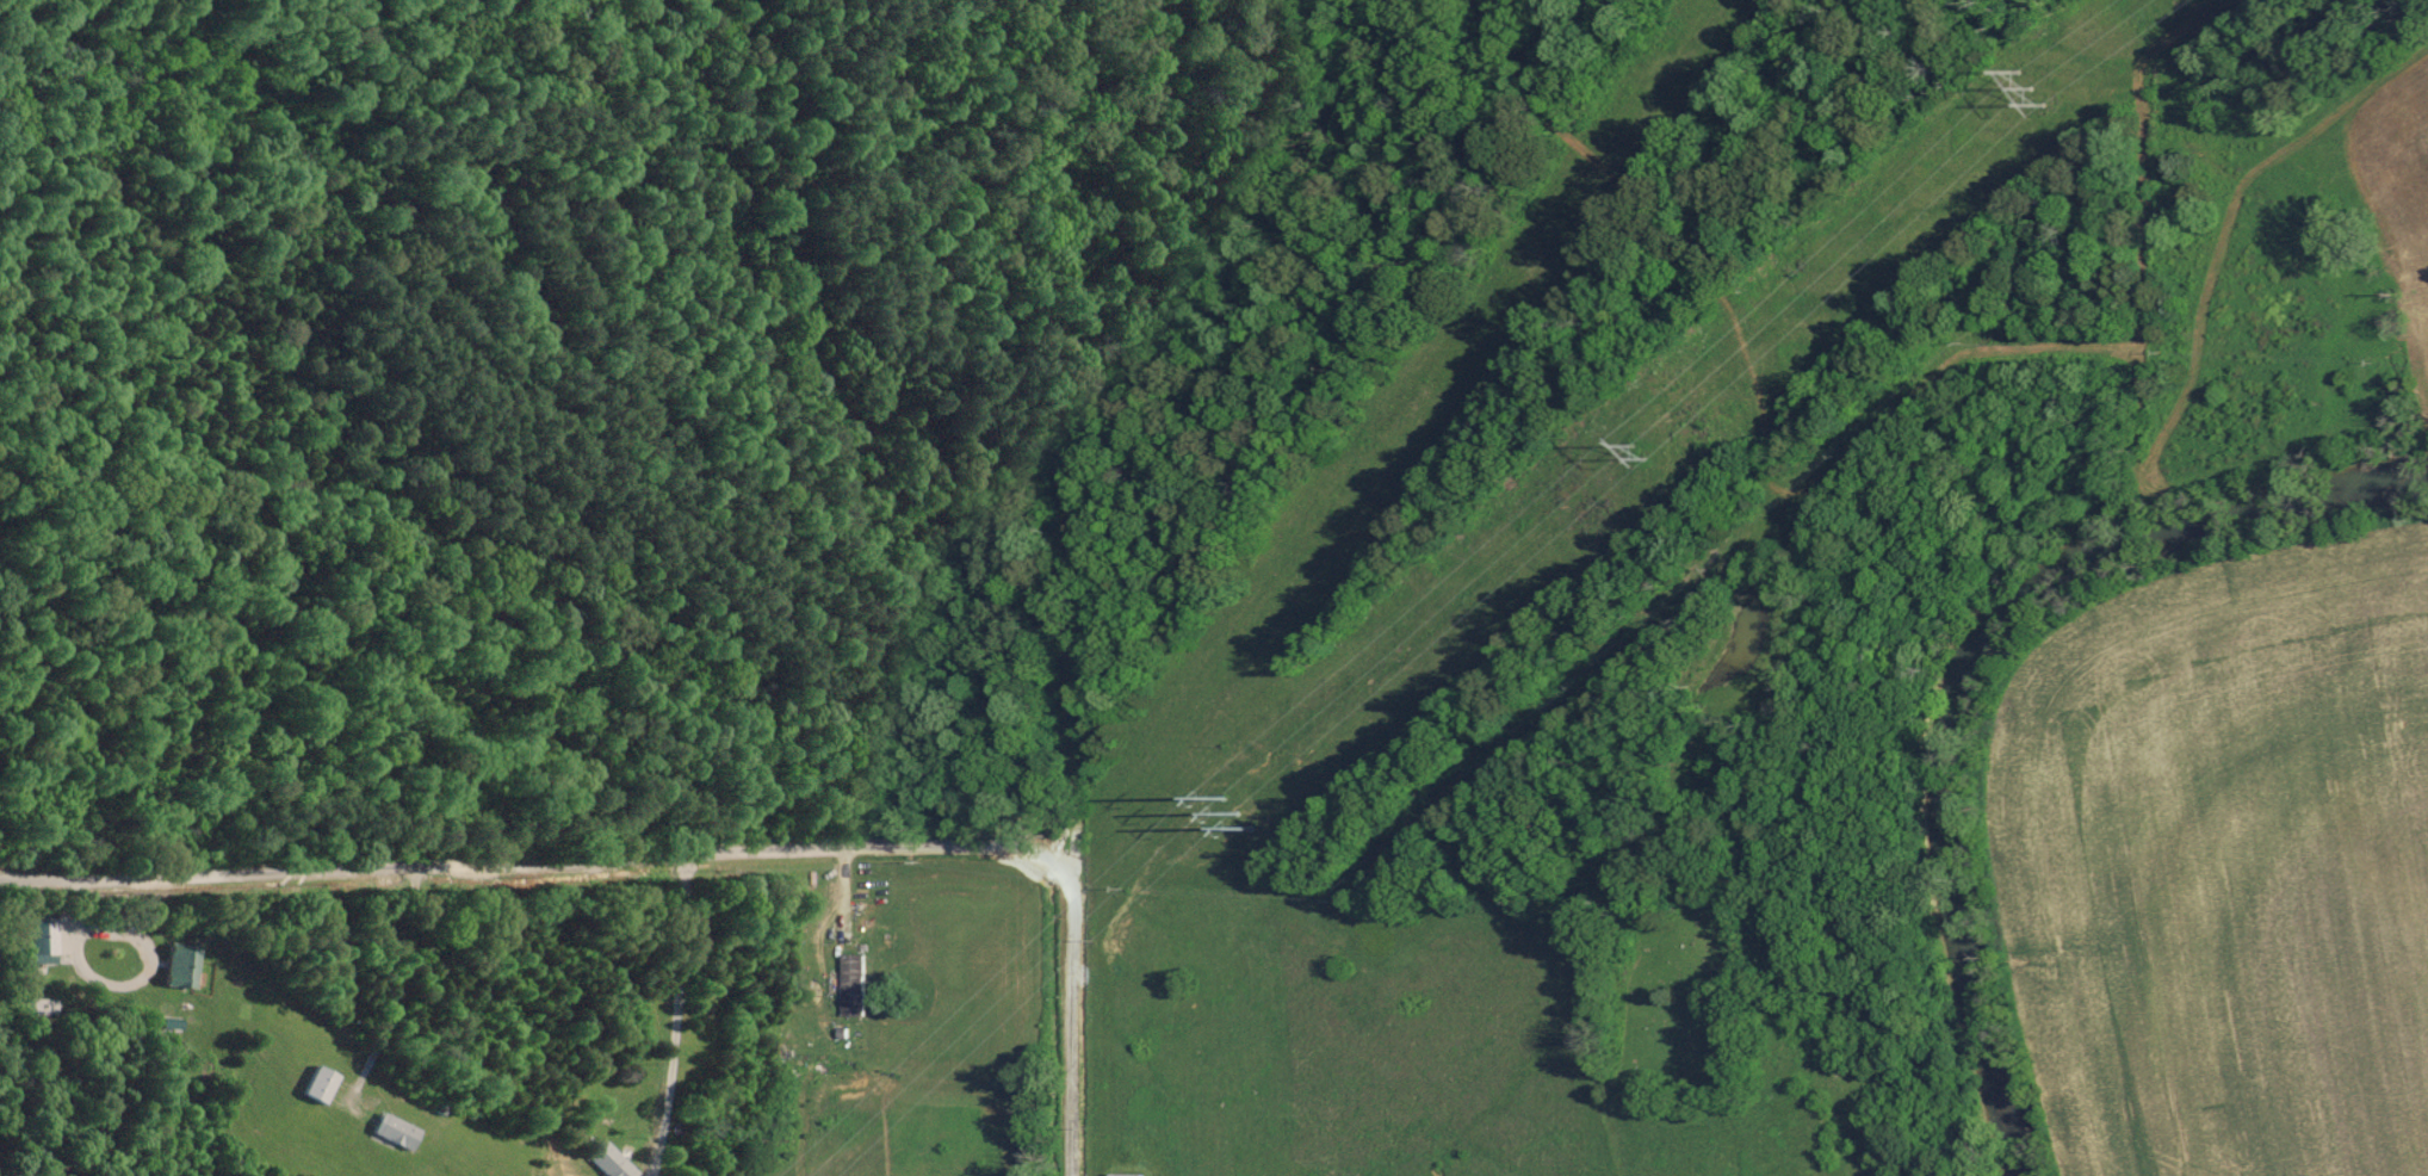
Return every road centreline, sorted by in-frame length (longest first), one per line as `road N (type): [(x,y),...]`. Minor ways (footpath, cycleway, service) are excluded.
road 1 (residential): [(0,876),(975,844)]
road 2 (residential): [(975,844),(992,0)]
road 3 (residential): [(1070,1175),(1073,904),(1058,864),(1029,849),(975,844)]
road 4 (residential): [(2258,0),(2377,35),(2427,36)]
road 5 (residential): [(1594,1175),(1594,1007)]

